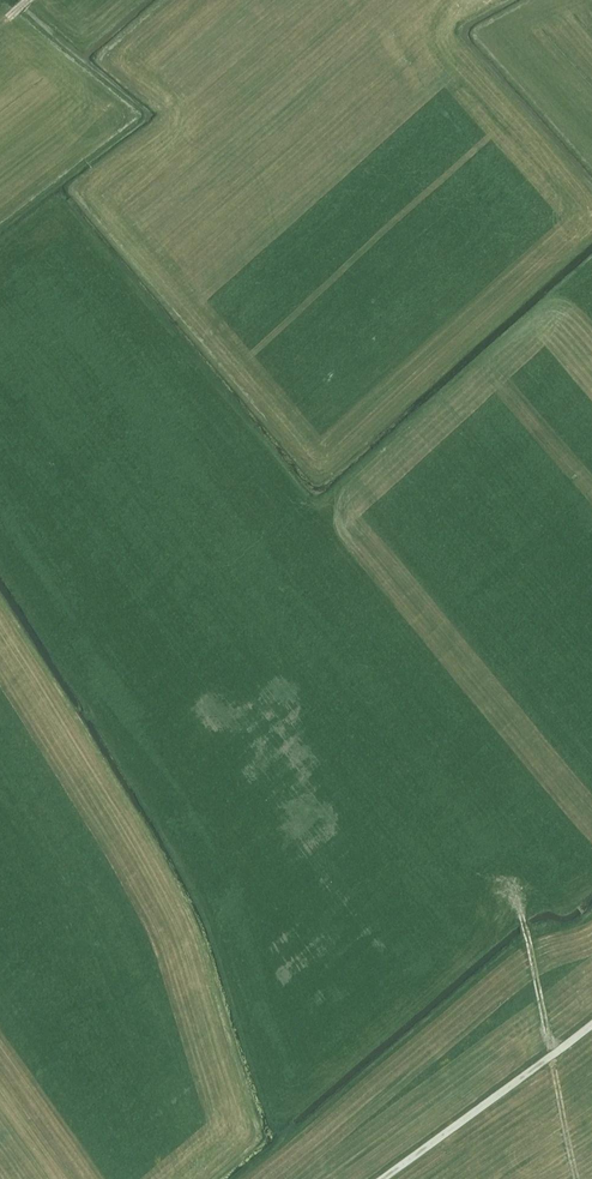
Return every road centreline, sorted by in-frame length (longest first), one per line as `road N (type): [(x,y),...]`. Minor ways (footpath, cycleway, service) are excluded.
road 1 (track): [(591,1021),(381,1178)]

